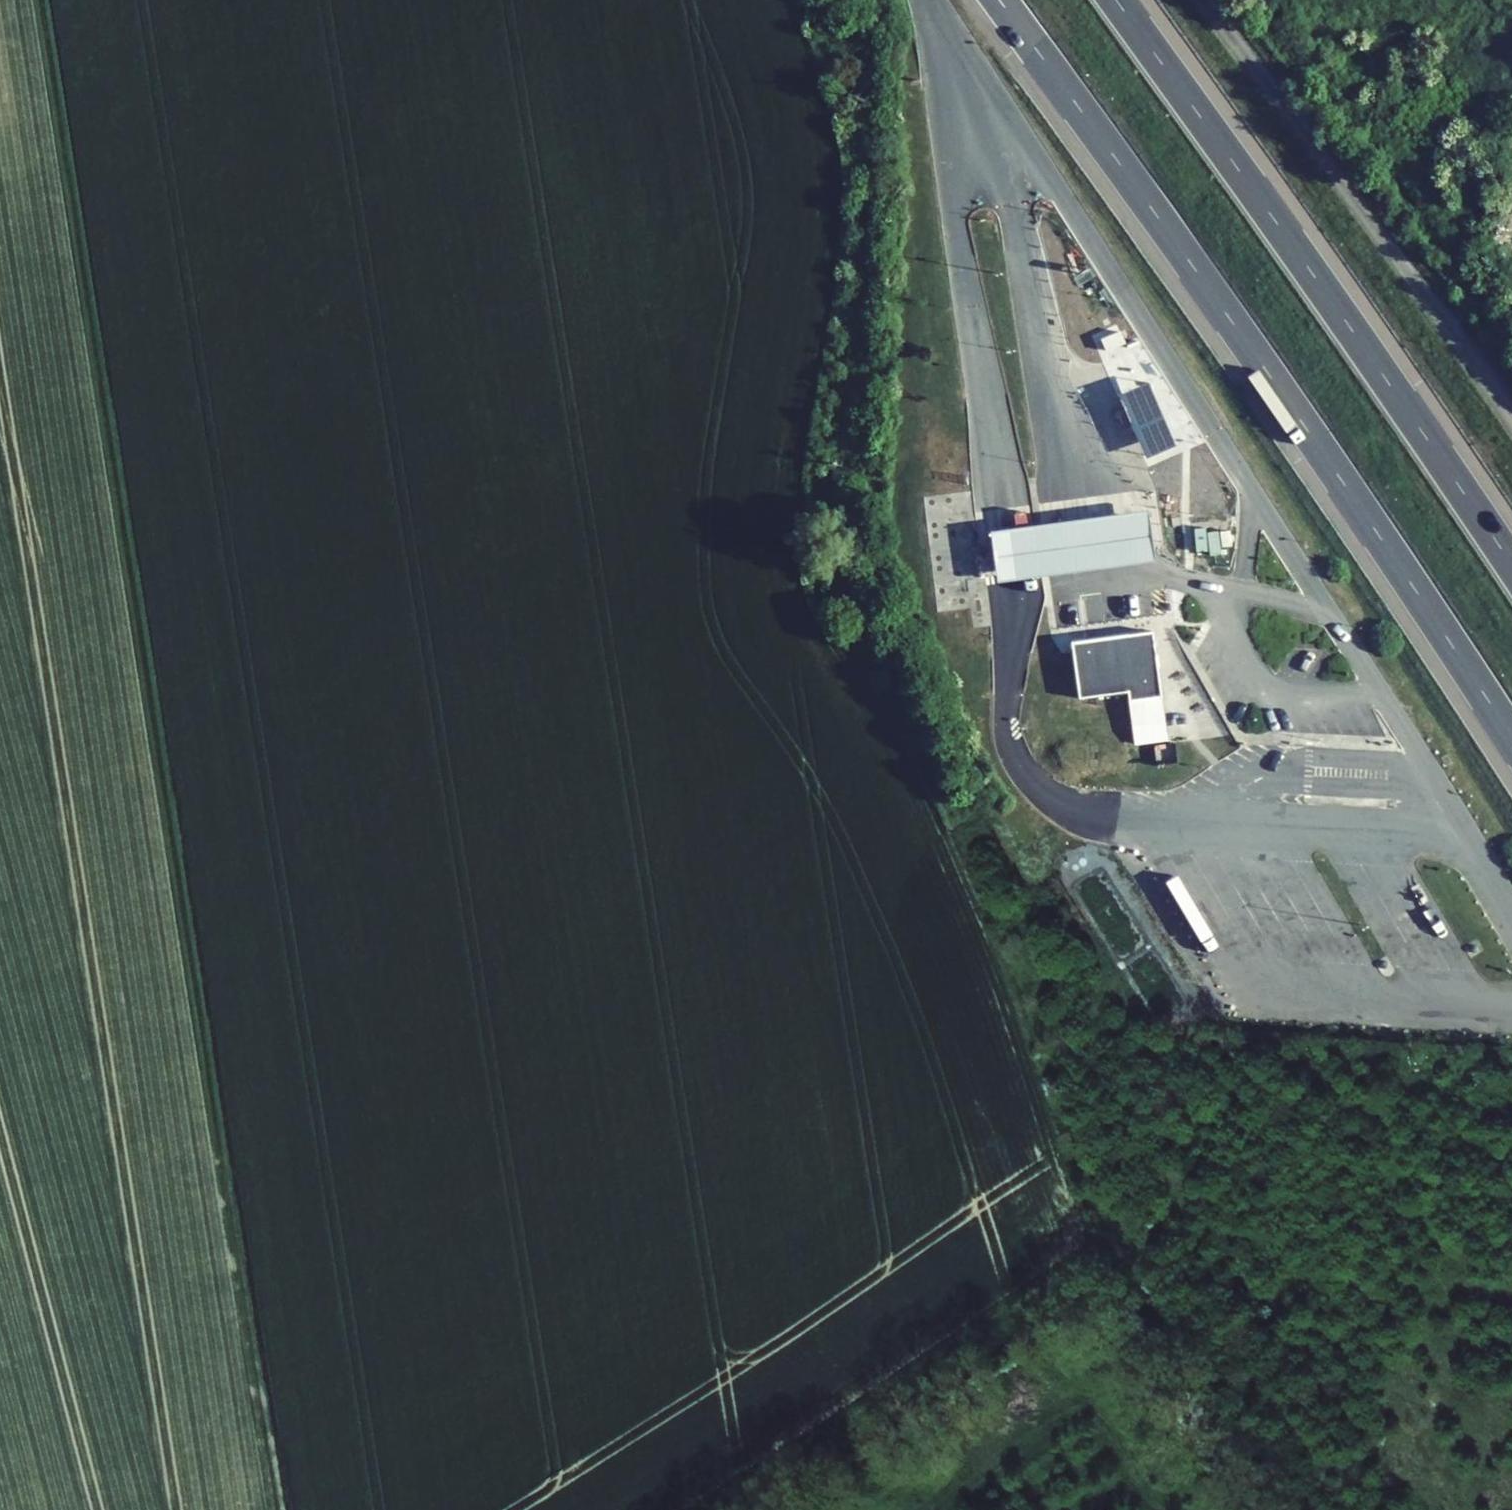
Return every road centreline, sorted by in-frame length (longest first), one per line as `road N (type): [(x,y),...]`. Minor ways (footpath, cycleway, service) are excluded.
road 1 (motorway): [(998,0),(1270,378),(1511,737)]
road 2 (motorway): [(1511,563),(1116,0)]

